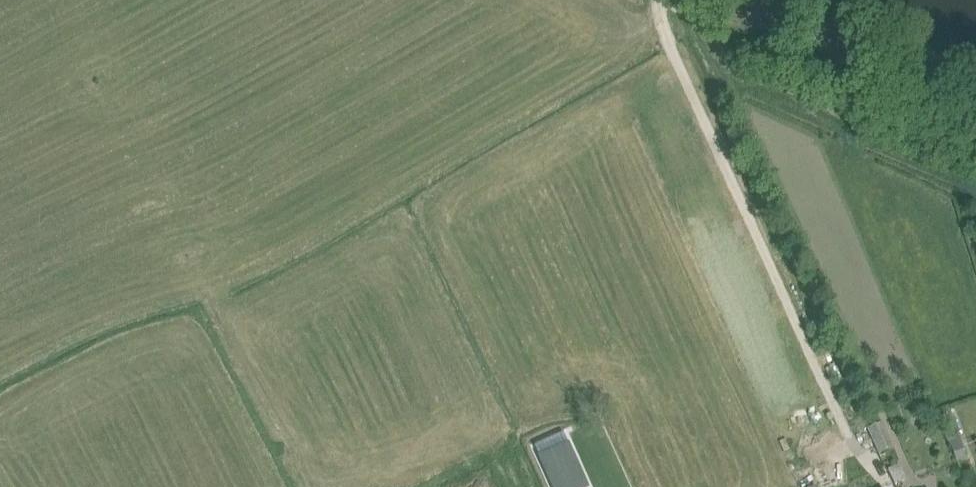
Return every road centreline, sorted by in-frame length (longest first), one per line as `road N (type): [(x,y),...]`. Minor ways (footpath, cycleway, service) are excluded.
road 1 (unclassified): [(975,117),(760,0)]

